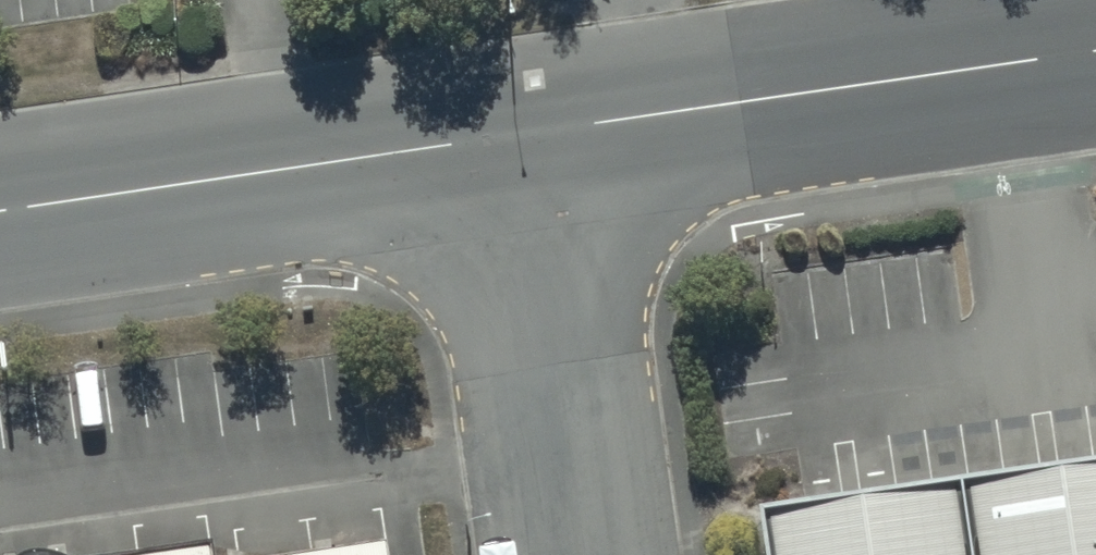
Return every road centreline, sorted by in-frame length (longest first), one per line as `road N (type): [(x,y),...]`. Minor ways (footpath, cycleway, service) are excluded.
road 1 (tertiary): [(509,137),(1095,51)]
road 2 (tertiary): [(0,211),(509,137)]
road 3 (unclassified): [(571,554),(509,137)]

